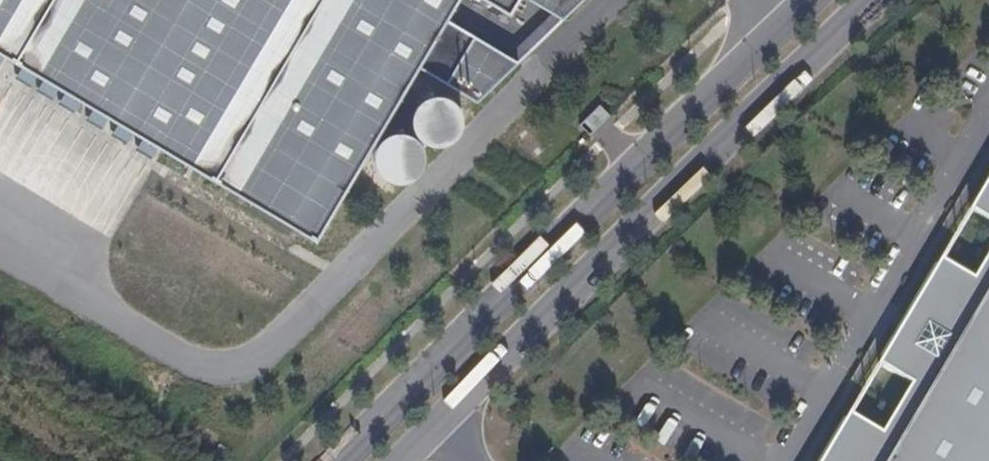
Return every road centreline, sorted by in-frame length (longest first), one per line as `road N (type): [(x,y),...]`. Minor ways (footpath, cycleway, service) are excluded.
road 1 (track): [(518,95),(285,338),(237,365),(177,354),(0,256)]
road 2 (unclassified): [(809,0),(343,460)]
road 3 (unclassified): [(403,460),(863,0)]

